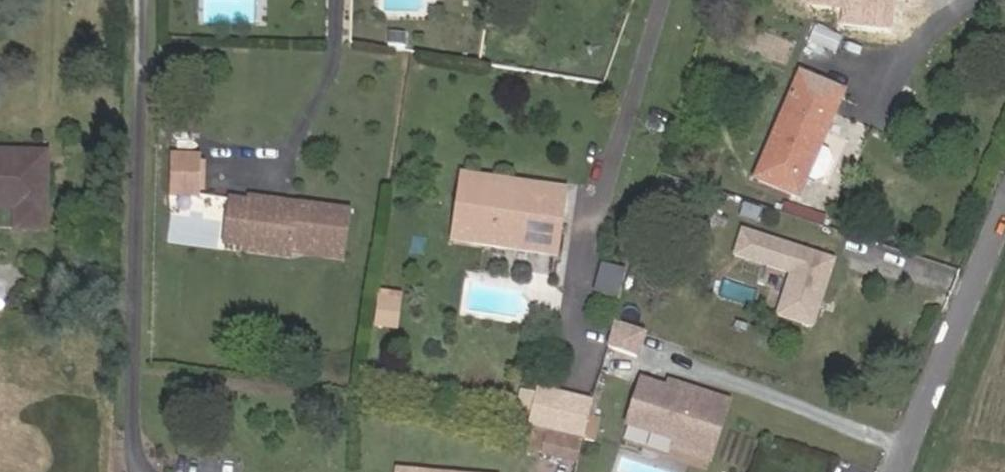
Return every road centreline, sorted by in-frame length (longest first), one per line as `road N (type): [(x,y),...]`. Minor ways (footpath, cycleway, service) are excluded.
road 1 (tertiary): [(1004,218),(900,471)]

